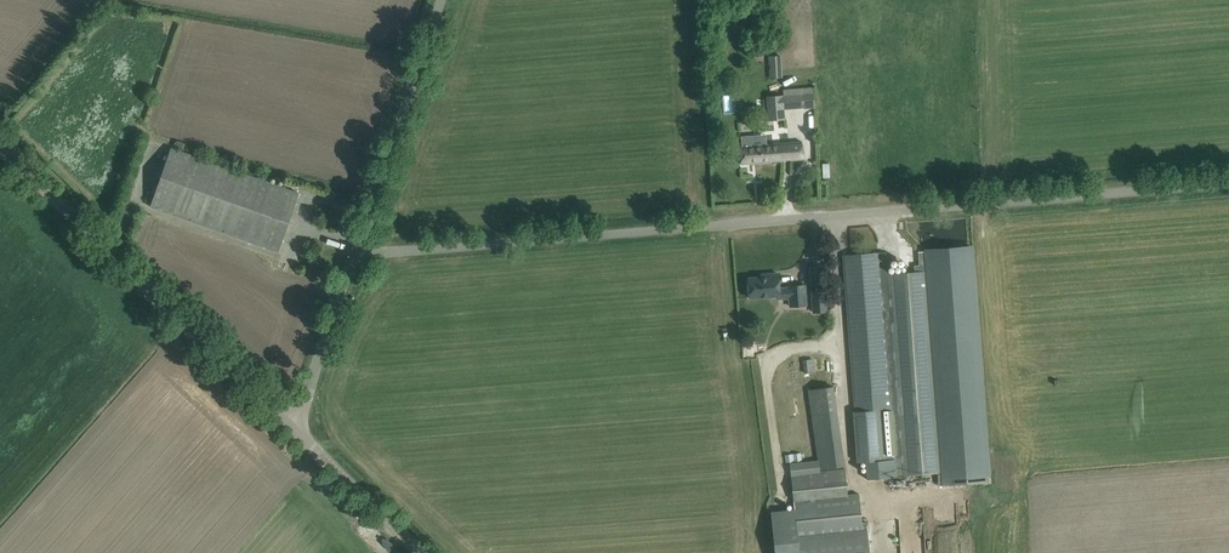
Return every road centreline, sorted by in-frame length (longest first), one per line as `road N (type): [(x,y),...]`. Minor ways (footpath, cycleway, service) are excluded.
road 1 (unclassified): [(350,253),(1228,182)]
road 2 (tertiary): [(291,425),(0,146)]
road 3 (unclassified): [(350,253),(437,0)]
road 4 (tertiary): [(427,552),(291,425)]
road 5 (unclassified): [(291,425),(350,253)]

